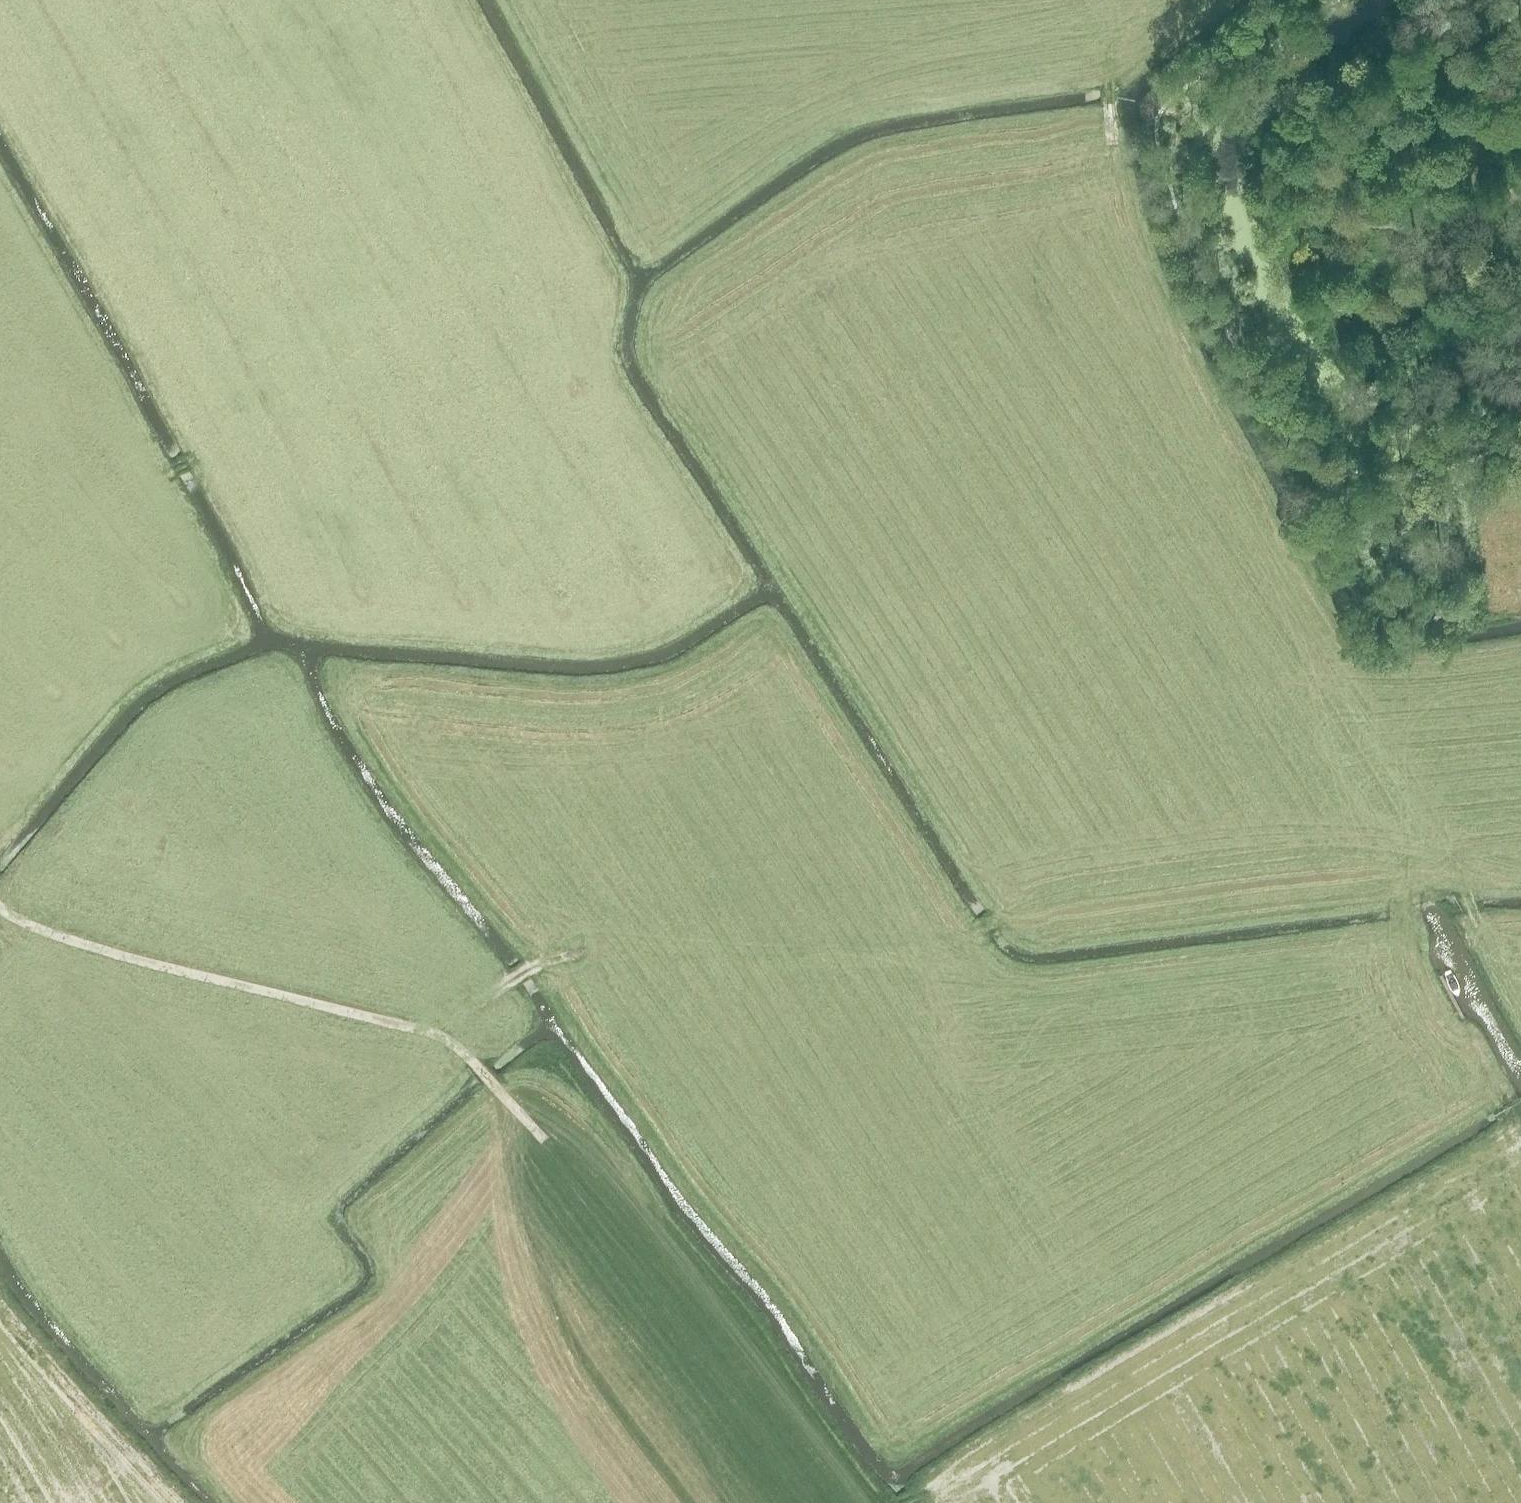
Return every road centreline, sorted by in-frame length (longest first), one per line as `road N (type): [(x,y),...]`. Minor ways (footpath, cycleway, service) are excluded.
road 1 (track): [(0,906),(125,958),(451,1038),(543,1139)]

